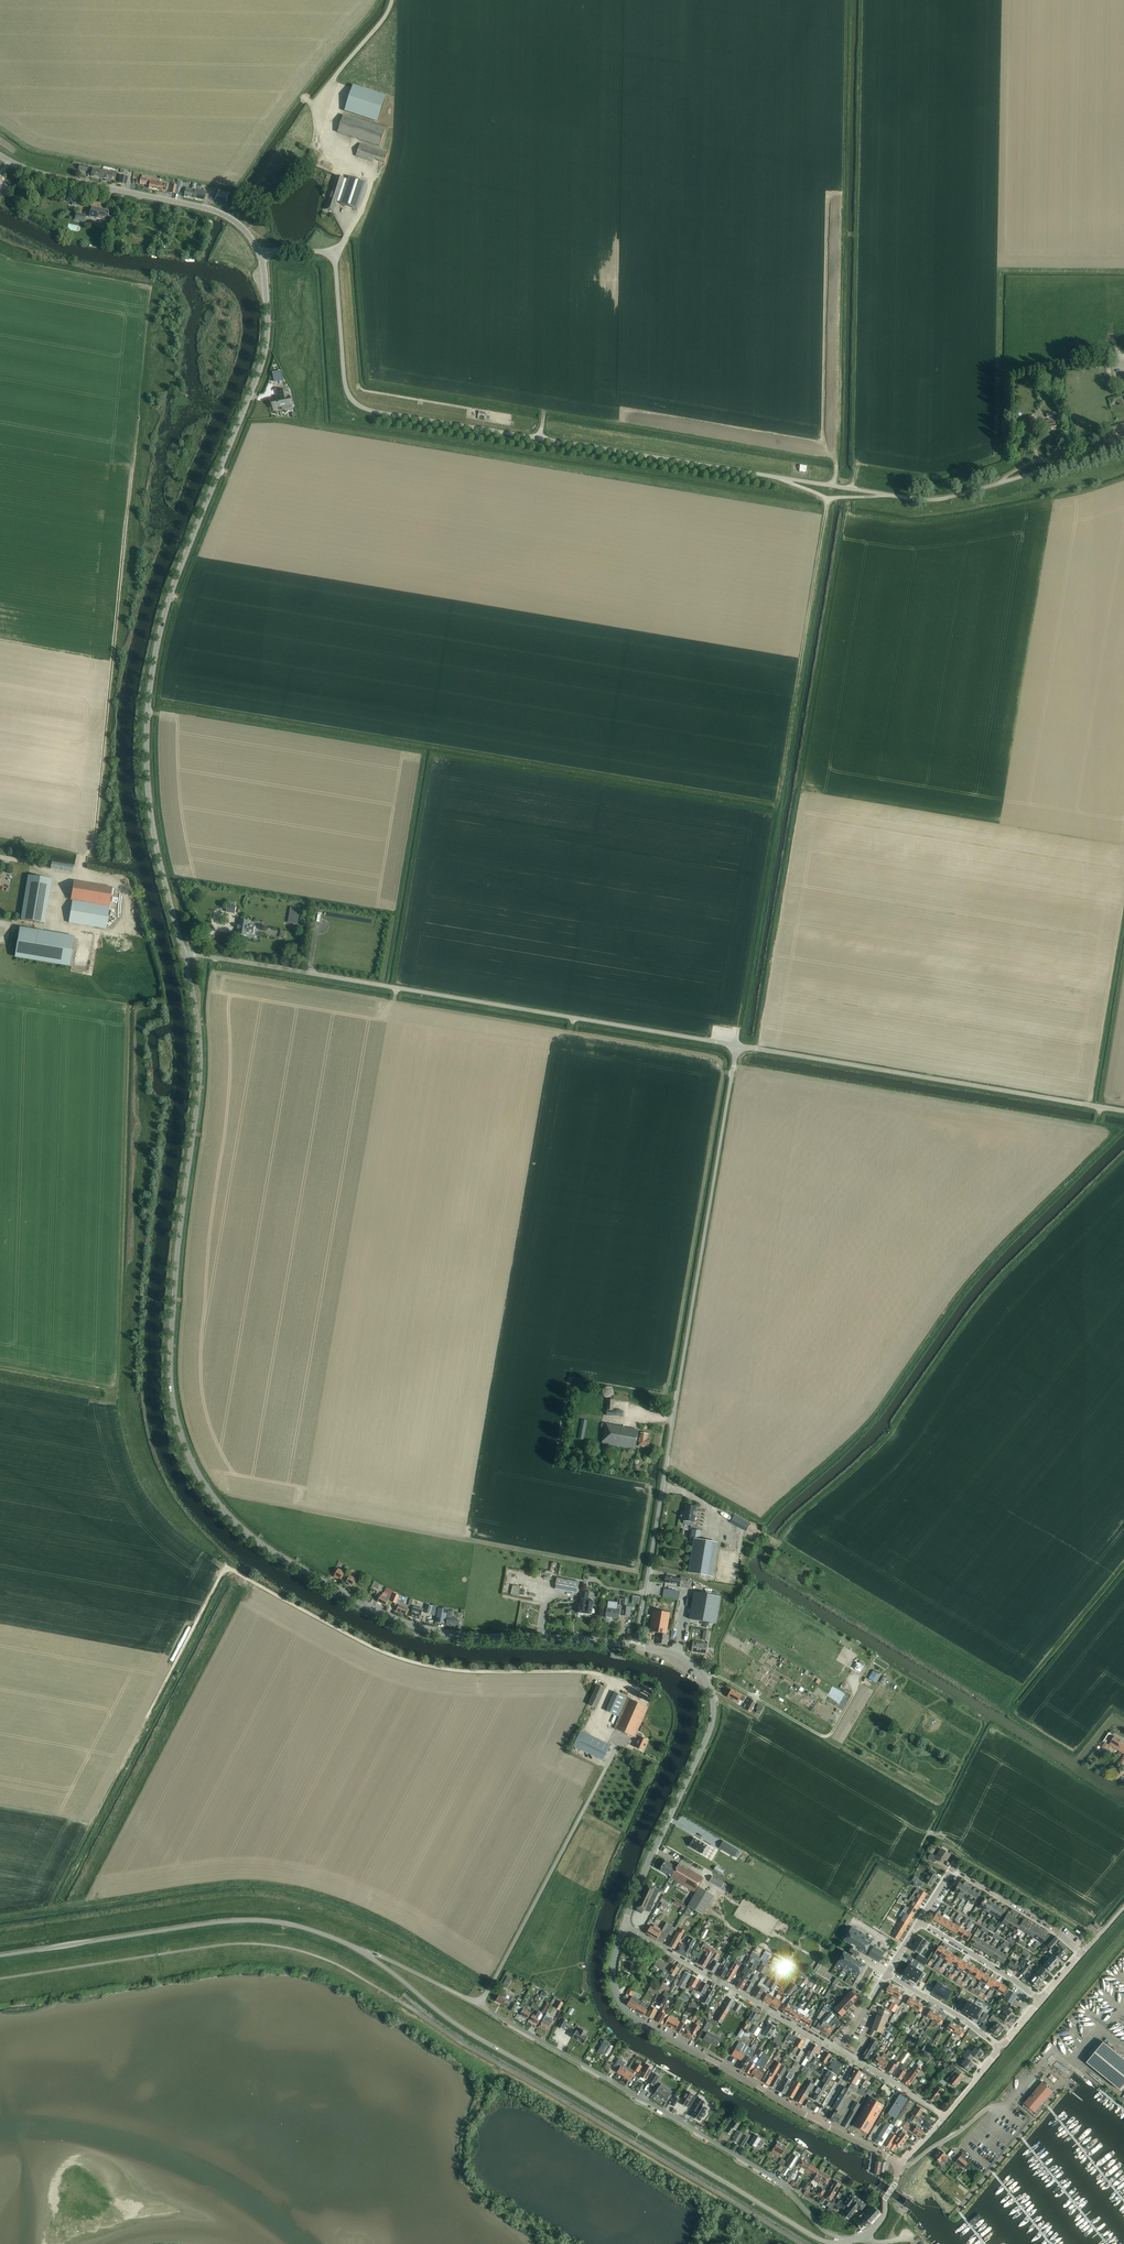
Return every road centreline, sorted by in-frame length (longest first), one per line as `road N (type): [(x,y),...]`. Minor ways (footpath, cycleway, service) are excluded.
road 1 (tertiary): [(635,1646),(469,1635),(404,1622),(270,1550),(200,1478),(181,1435),(170,1373),(200,1057),(182,952)]
road 2 (tertiary): [(182,952),(150,810),(150,690),(174,585),(265,352),(260,255)]
road 3 (track): [(615,1676),(444,1671),(371,1647),(230,1568),(91,1824)]
road 4 (unclassified): [(260,255),(321,252),(334,262),(345,385),(365,408),(778,477)]
road 5 (unclassified): [(635,1646),(736,1045)]
road 6 (residential): [(846,2242),(822,2229),(779,2181),(656,2106),(421,1974),(360,1950)]
road 7 (unclassified): [(736,1045),(182,952)]
road 8 (track): [(736,1045),(829,498)]
road 9 (unclassified): [(360,1950),(475,2036),(755,2201)]
road 10 (track): [(79,877),(94,846),(132,469)]
road 11 (unclassified): [(1123,1111),(736,1045)]
road 12 (unclassified): [(0,1955),(247,1920),(292,1925),(360,1950)]
road 13 (unclassified): [(818,2118),(634,2019),(613,1976),(624,1926)]
road 14 (tertiary): [(260,255),(245,230),(216,211),(38,172),(0,155)]
road 15 (residential): [(838,2052),(624,1926)]
road 16 (unclassified): [(888,494),(942,499),(1123,445)]
road 17 (tertiary): [(664,1829),(709,1732),(712,1698),(689,1661),(635,1646)]
road 18 (residential): [(1081,1952),(953,1867)]
road 19 (residential): [(1041,2000),(920,1922)]
road 20 (residential): [(1000,2048),(887,1974)]
road 21 (track): [(315,100),(392,0)]
road 22 (residential): [(898,2165),(992,2108),(1004,2110)]

